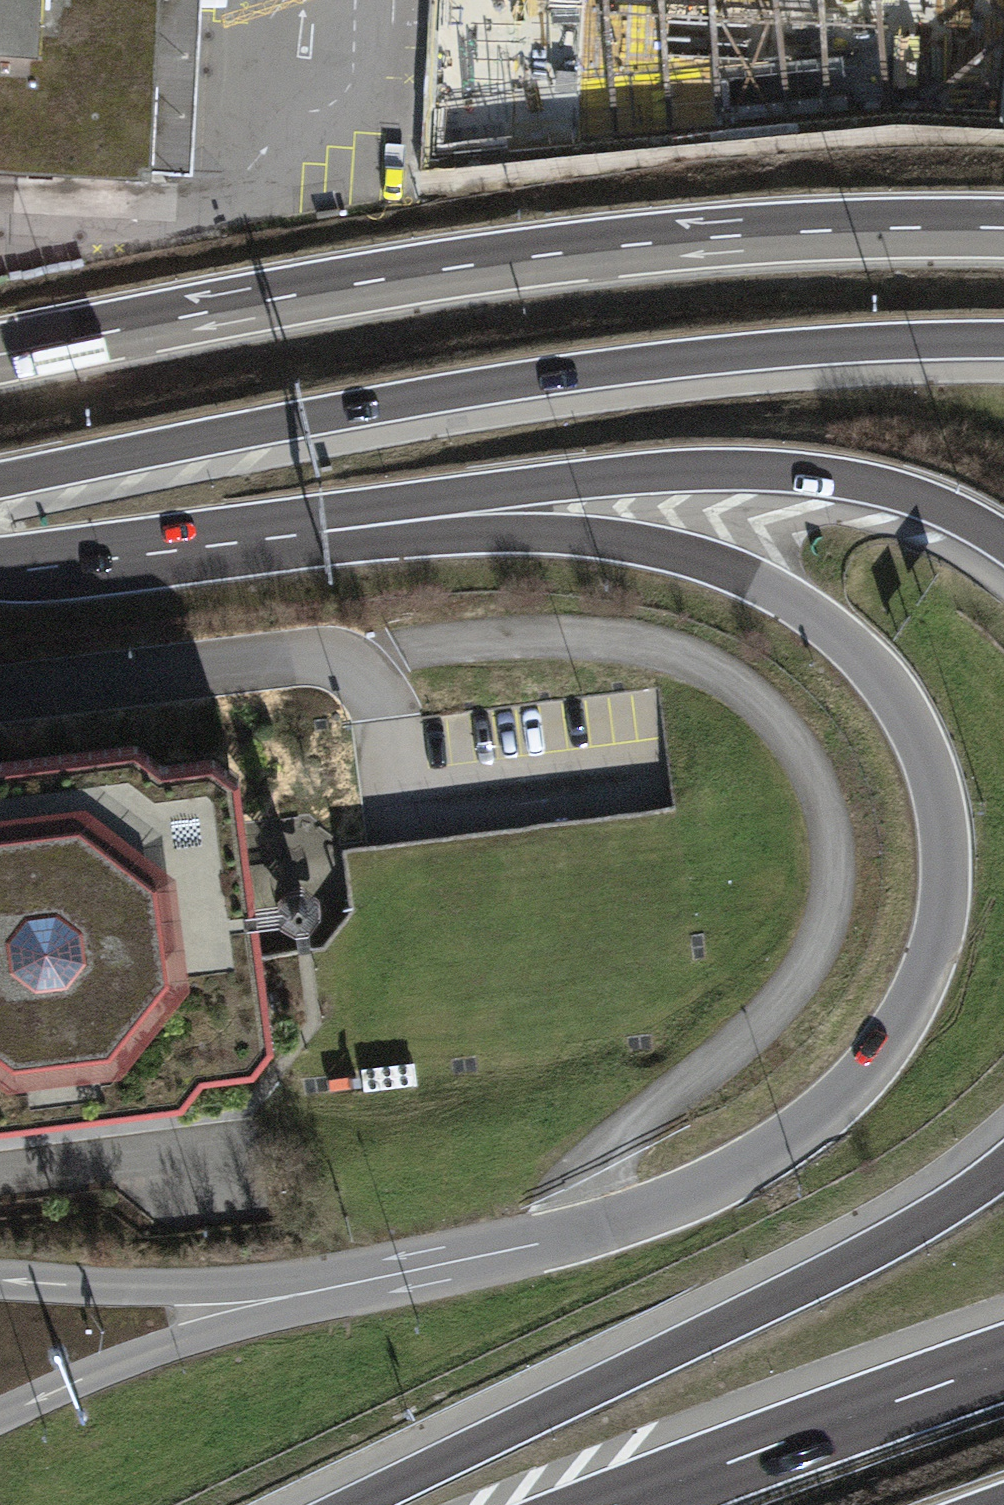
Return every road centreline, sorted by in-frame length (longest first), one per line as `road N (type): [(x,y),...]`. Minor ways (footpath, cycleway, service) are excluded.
road 1 (unclassified): [(284,521),(633,543),(720,565),(819,617),(897,695),(935,770),(950,874),(929,973),(871,1067),(831,1109),(716,1188),(636,1220),(316,1293),(267,1285),(0,1283)]
road 2 (motorway): [(0,483),(614,370),(816,349),(1003,343)]
road 3 (motorway): [(1003,230),(758,235),(518,260),(0,354)]
road 4 (motorway): [(1003,1160),(829,1270),(352,1504)]
road 5 (motorway): [(284,521),(587,480),(764,472),(910,497),(1003,545)]
road 6 (motorway): [(1003,1360),(614,1504)]
road 7 (motorway): [(0,556),(284,521)]

